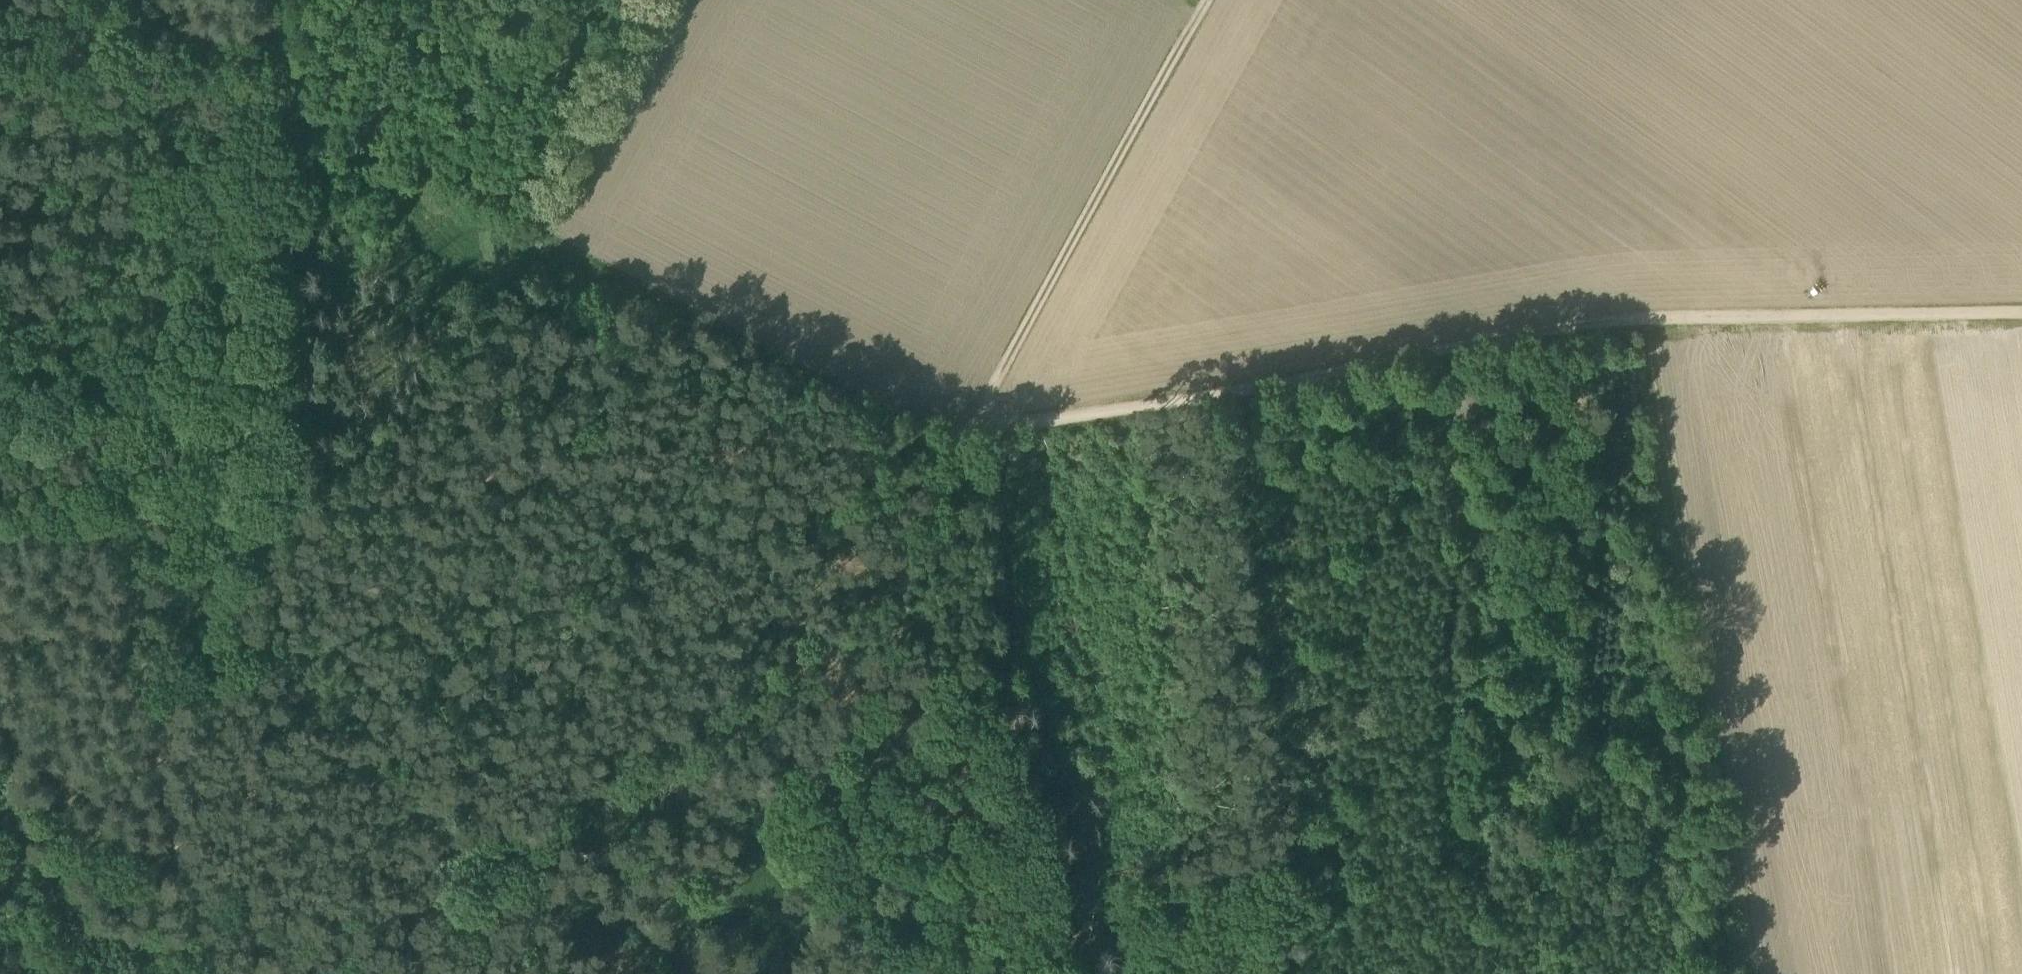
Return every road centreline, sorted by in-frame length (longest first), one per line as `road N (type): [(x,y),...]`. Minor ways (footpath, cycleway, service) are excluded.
road 1 (track): [(967,433),(1633,320),(2021,312)]
road 2 (track): [(967,433),(119,513)]
road 3 (track): [(967,433),(1208,0)]
road 4 (track): [(287,26),(289,497)]
road 5 (track): [(119,513),(182,866)]
road 6 (track): [(454,973),(525,865),(543,861),(639,926),(669,933),(705,919)]
road 7 (track): [(363,973),(182,866)]

